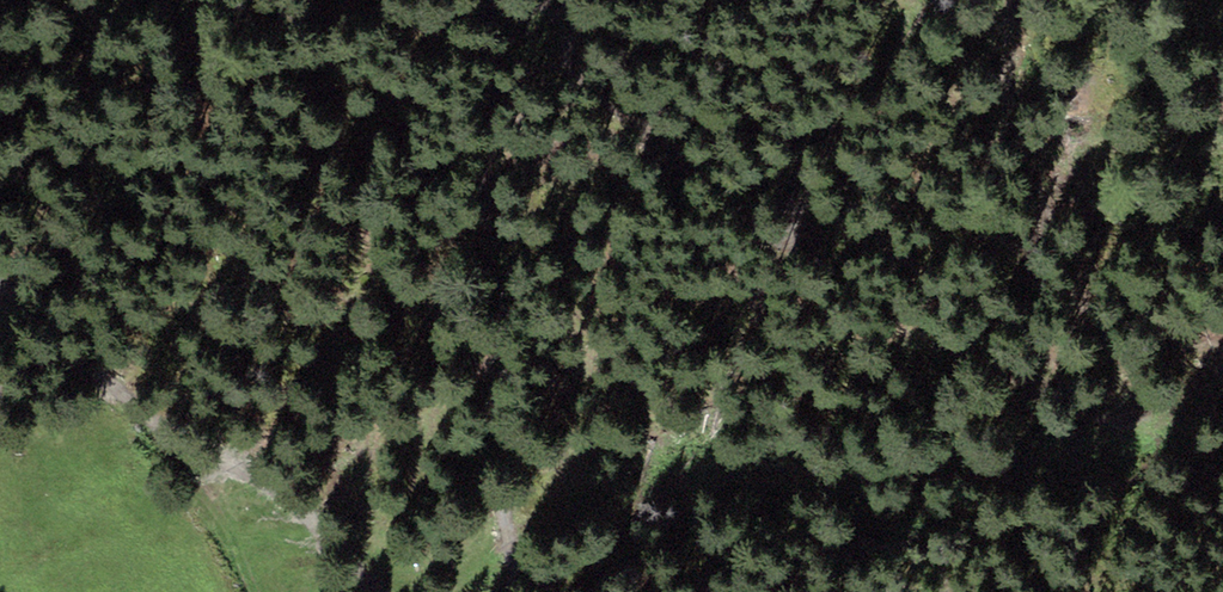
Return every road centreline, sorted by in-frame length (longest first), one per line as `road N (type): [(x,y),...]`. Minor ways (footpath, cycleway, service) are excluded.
road 1 (track): [(582,0),(688,19),(766,119),(818,225),(873,308),(958,413),(1095,507),(1144,487),(1074,312),(945,42),(951,0)]
road 2 (track): [(692,591),(690,460),(568,171),(562,124),(579,0)]
road 3 (track): [(0,340),(383,511),(441,591)]

